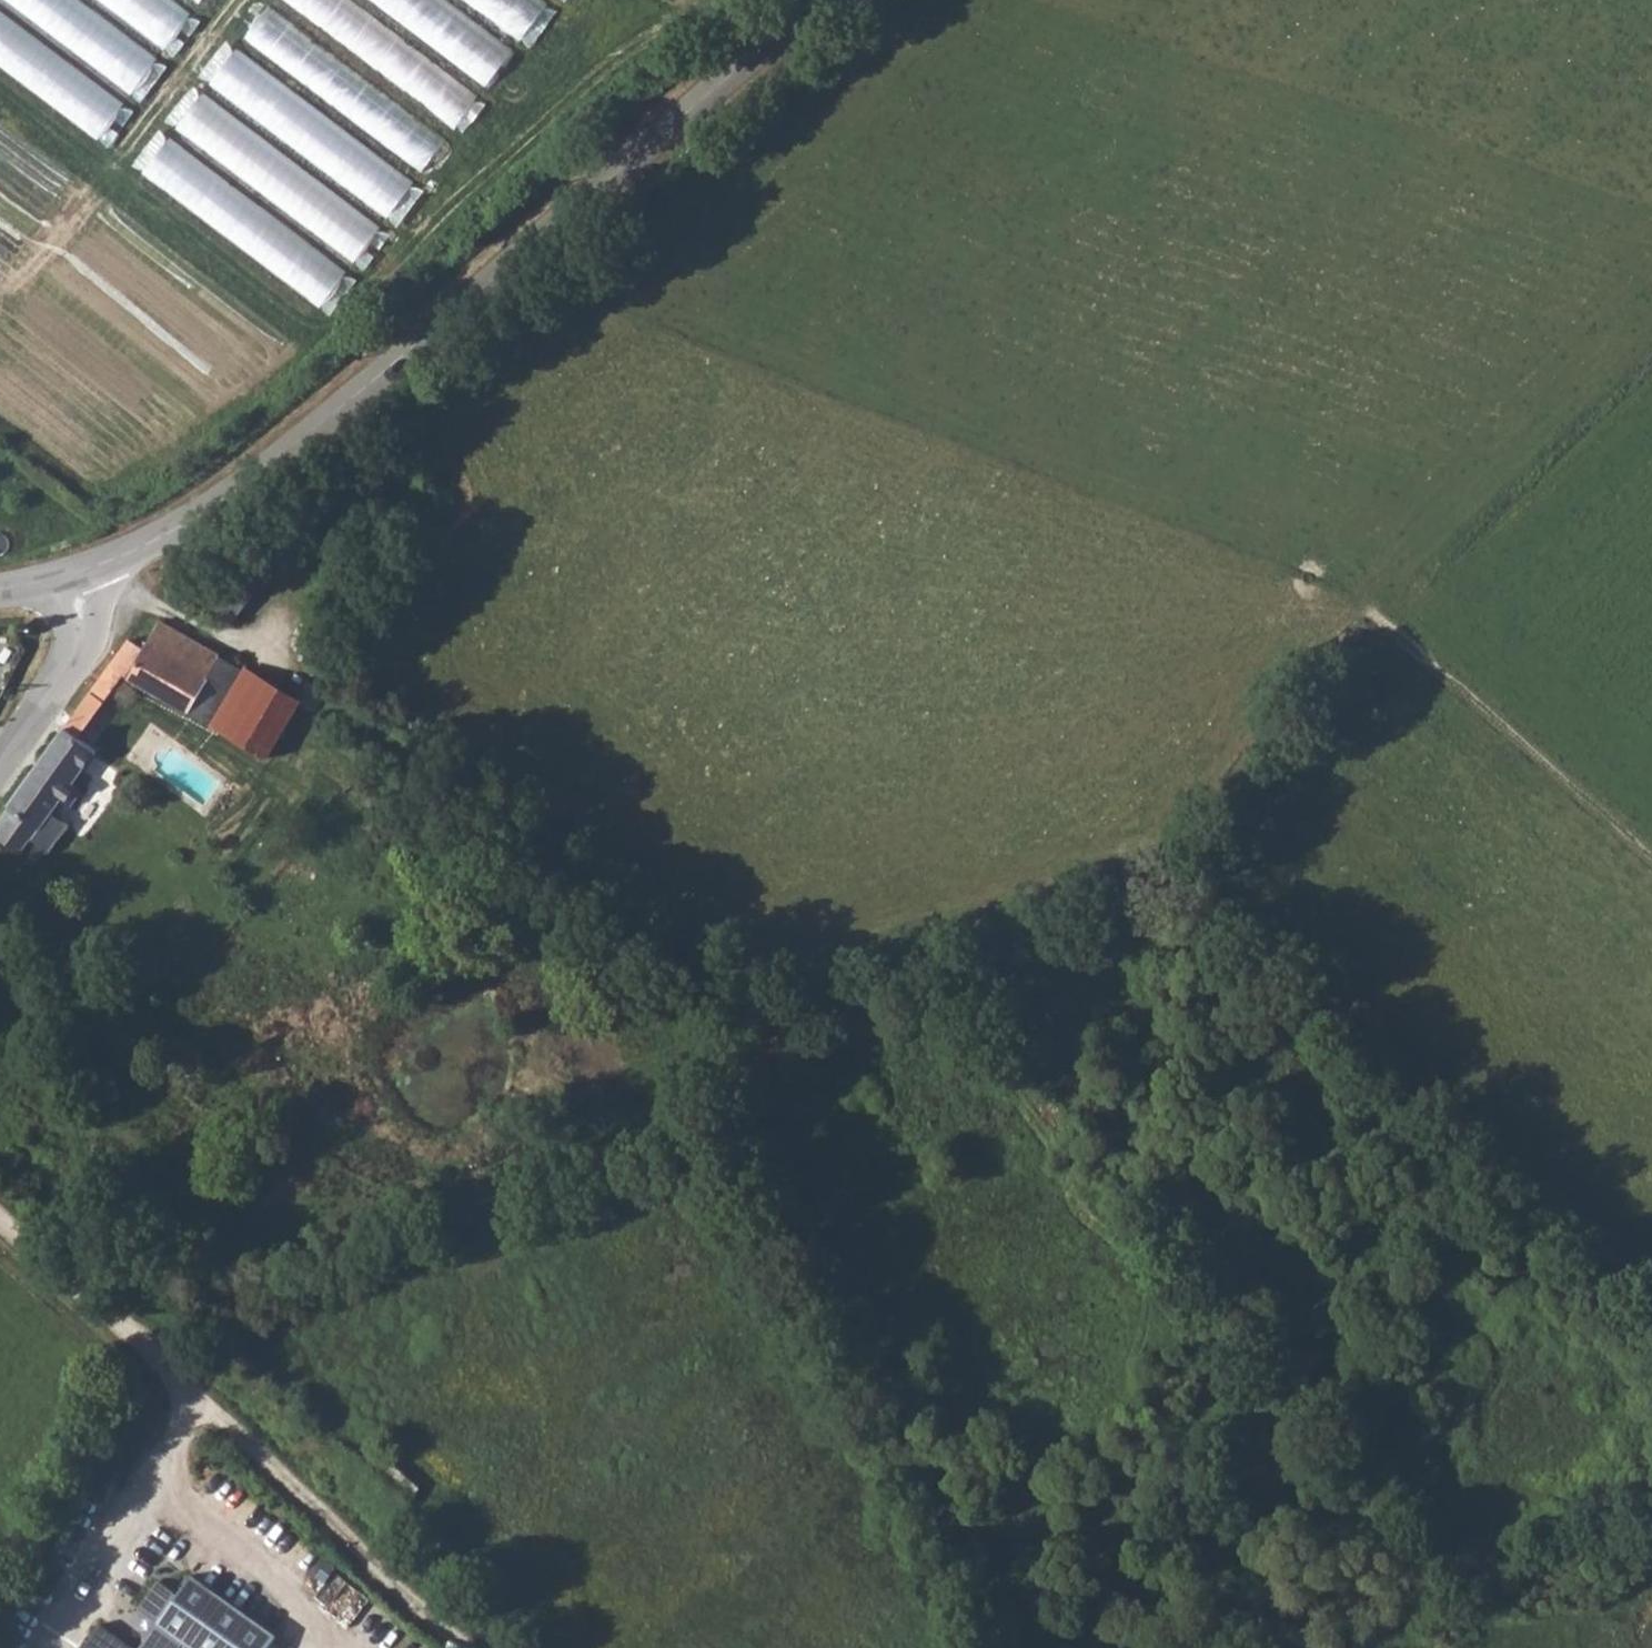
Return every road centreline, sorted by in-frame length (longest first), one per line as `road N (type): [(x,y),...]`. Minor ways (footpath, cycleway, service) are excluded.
road 1 (tertiary): [(84,575),(194,523),(820,0)]
road 2 (track): [(455,1647),(197,1404)]
road 3 (track): [(1432,1572),(1208,1647)]
road 4 (unclassified): [(0,767),(80,644),(84,575)]

